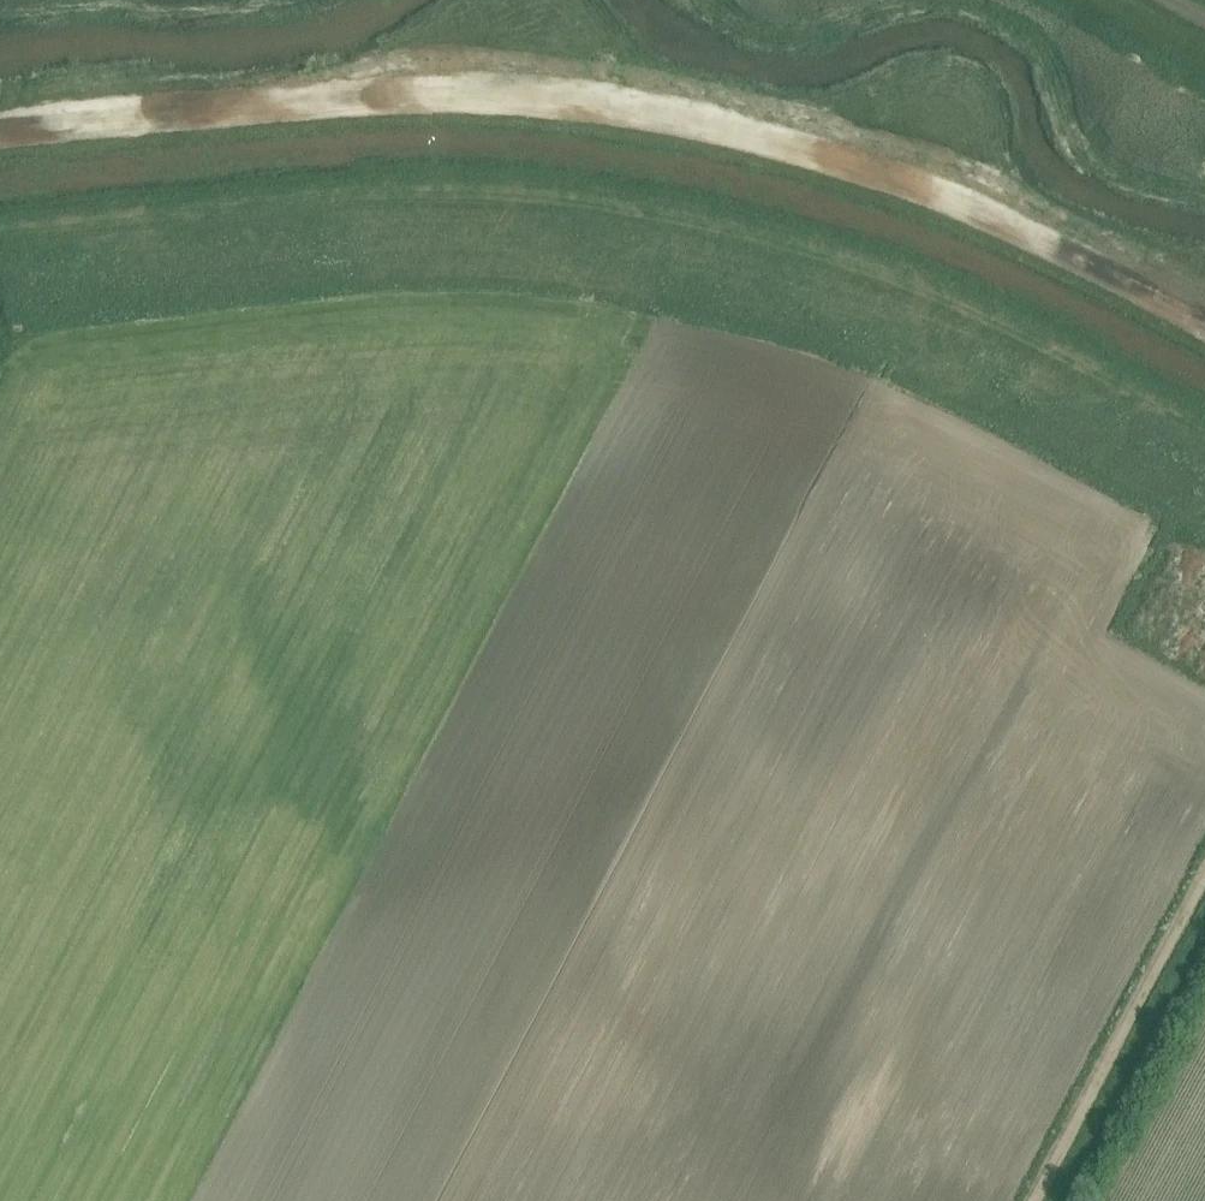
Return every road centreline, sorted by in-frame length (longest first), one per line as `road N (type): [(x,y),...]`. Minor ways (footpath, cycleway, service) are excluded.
road 1 (track): [(1204,321),(1033,232),(856,163),(704,122),(561,99),(402,95),(0,129)]
road 2 (track): [(1032,1200),(1204,879)]

